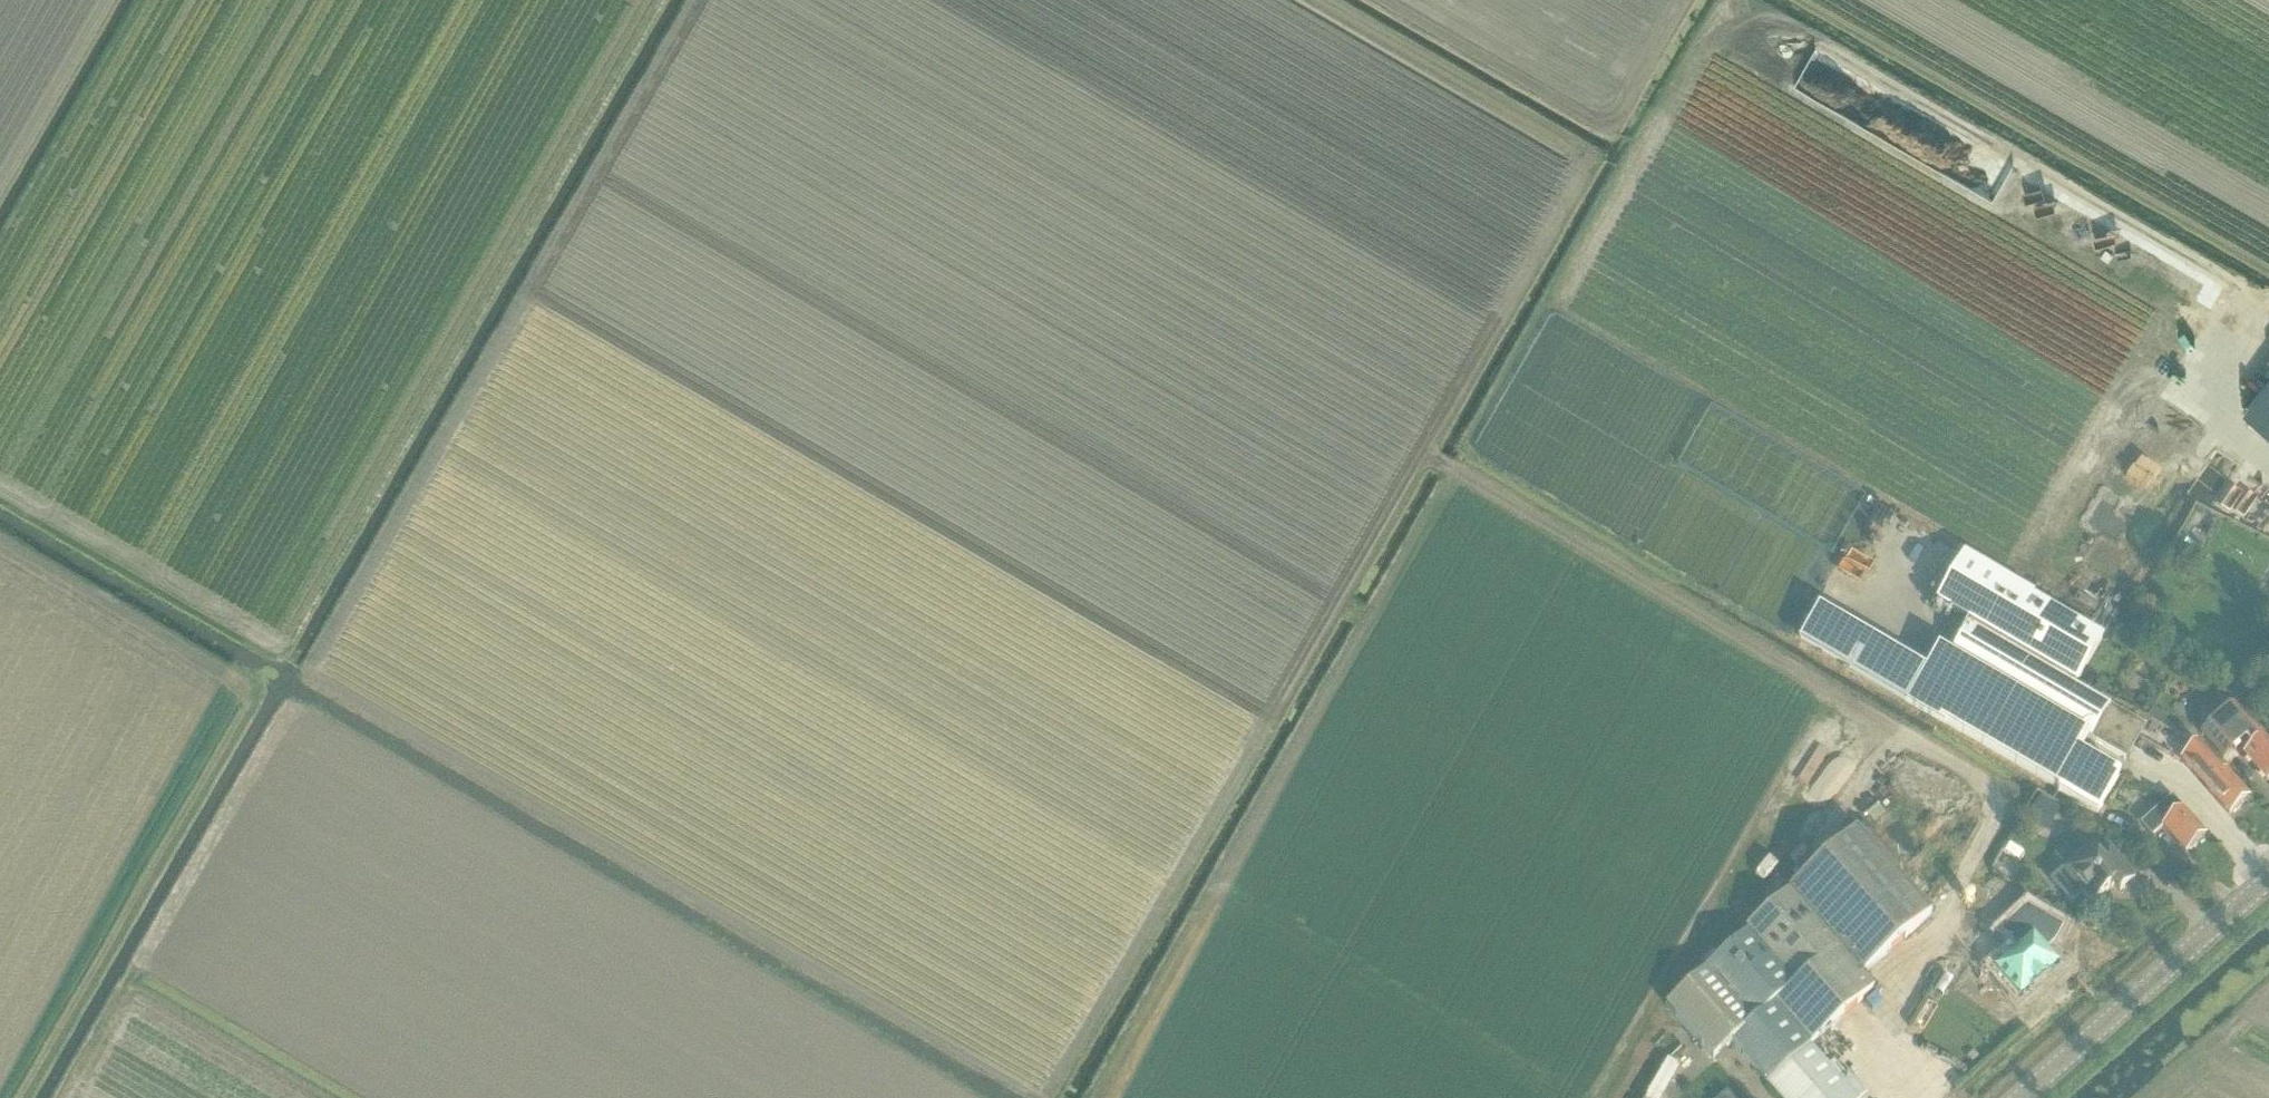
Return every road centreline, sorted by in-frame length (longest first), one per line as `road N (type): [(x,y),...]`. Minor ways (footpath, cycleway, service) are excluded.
road 1 (unclassified): [(2022,1097),(2268,883)]

